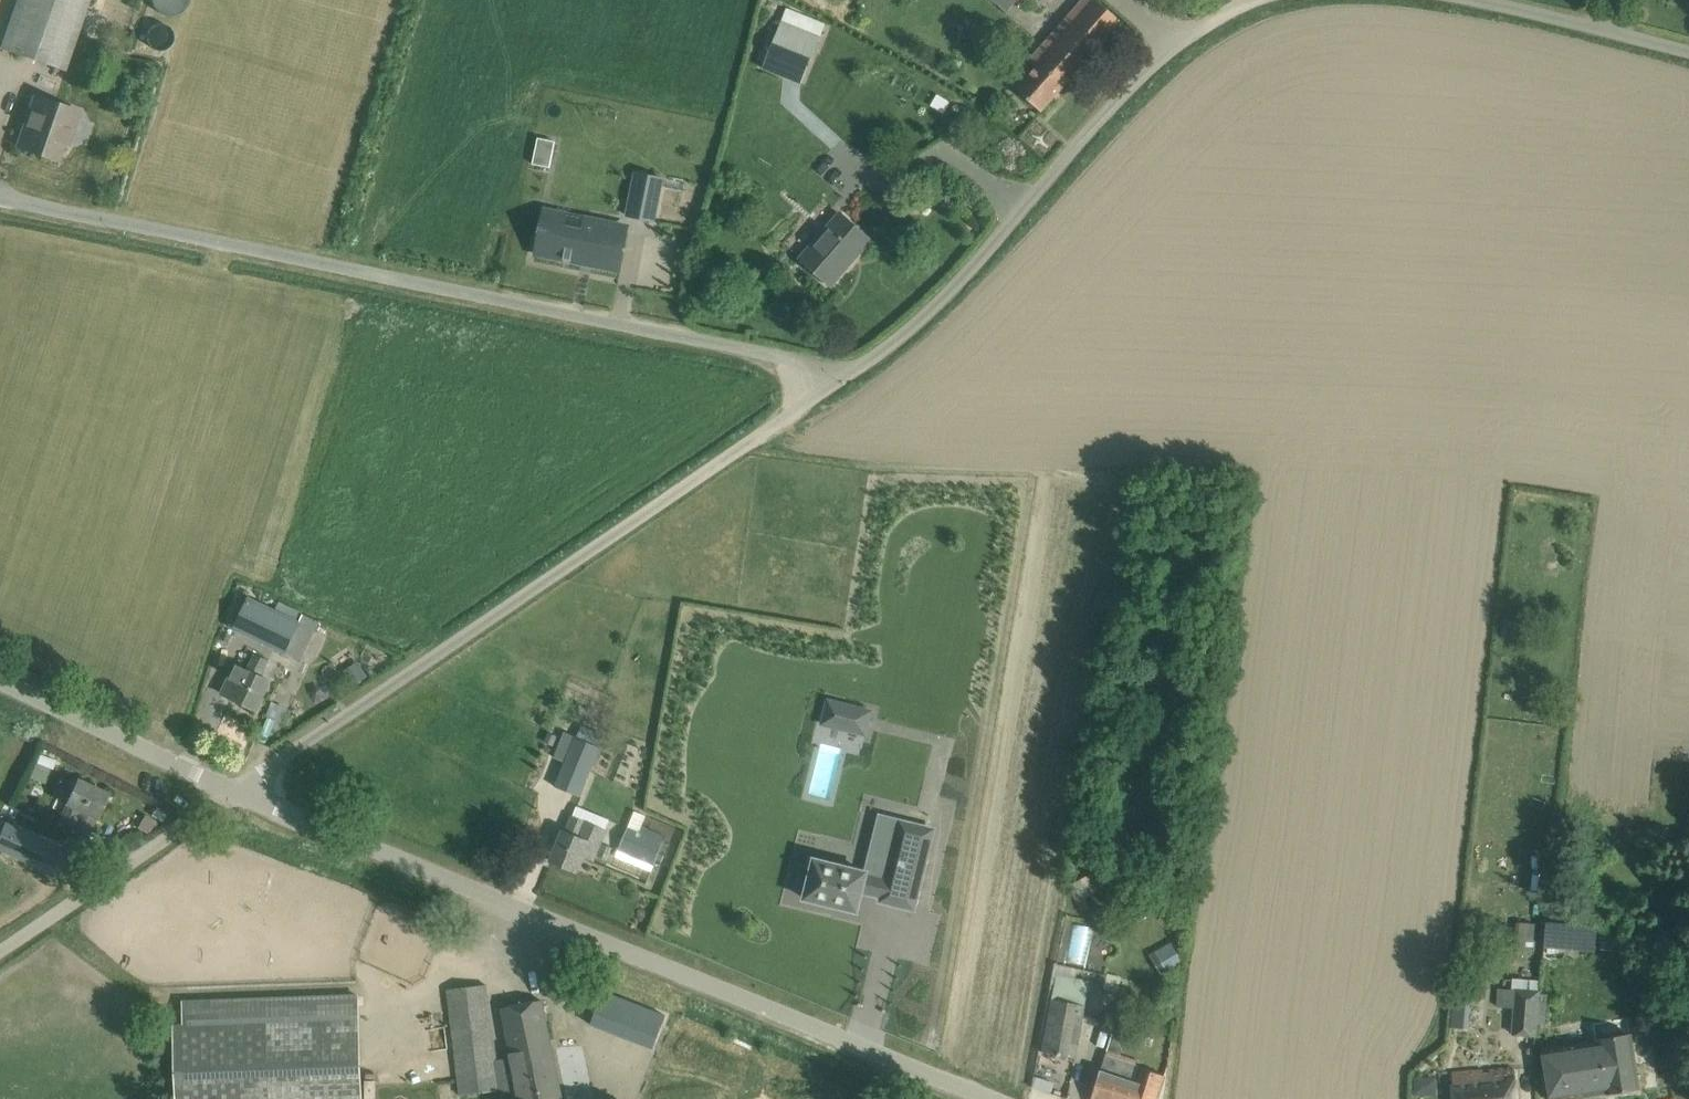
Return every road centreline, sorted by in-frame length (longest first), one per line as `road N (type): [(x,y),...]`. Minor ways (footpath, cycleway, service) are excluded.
road 1 (unclassified): [(0,197),(838,380)]
road 2 (unclassified): [(1016,1098),(238,793)]
road 3 (unclassified): [(238,793),(838,380)]
road 4 (unclassified): [(838,380),(958,286),(1126,89),(1190,32),(1252,0)]
road 5 (unclassified): [(0,952),(238,793)]
road 6 (unclassified): [(238,793),(0,682)]
road 7 (unclassified): [(1447,0),(1688,55)]

